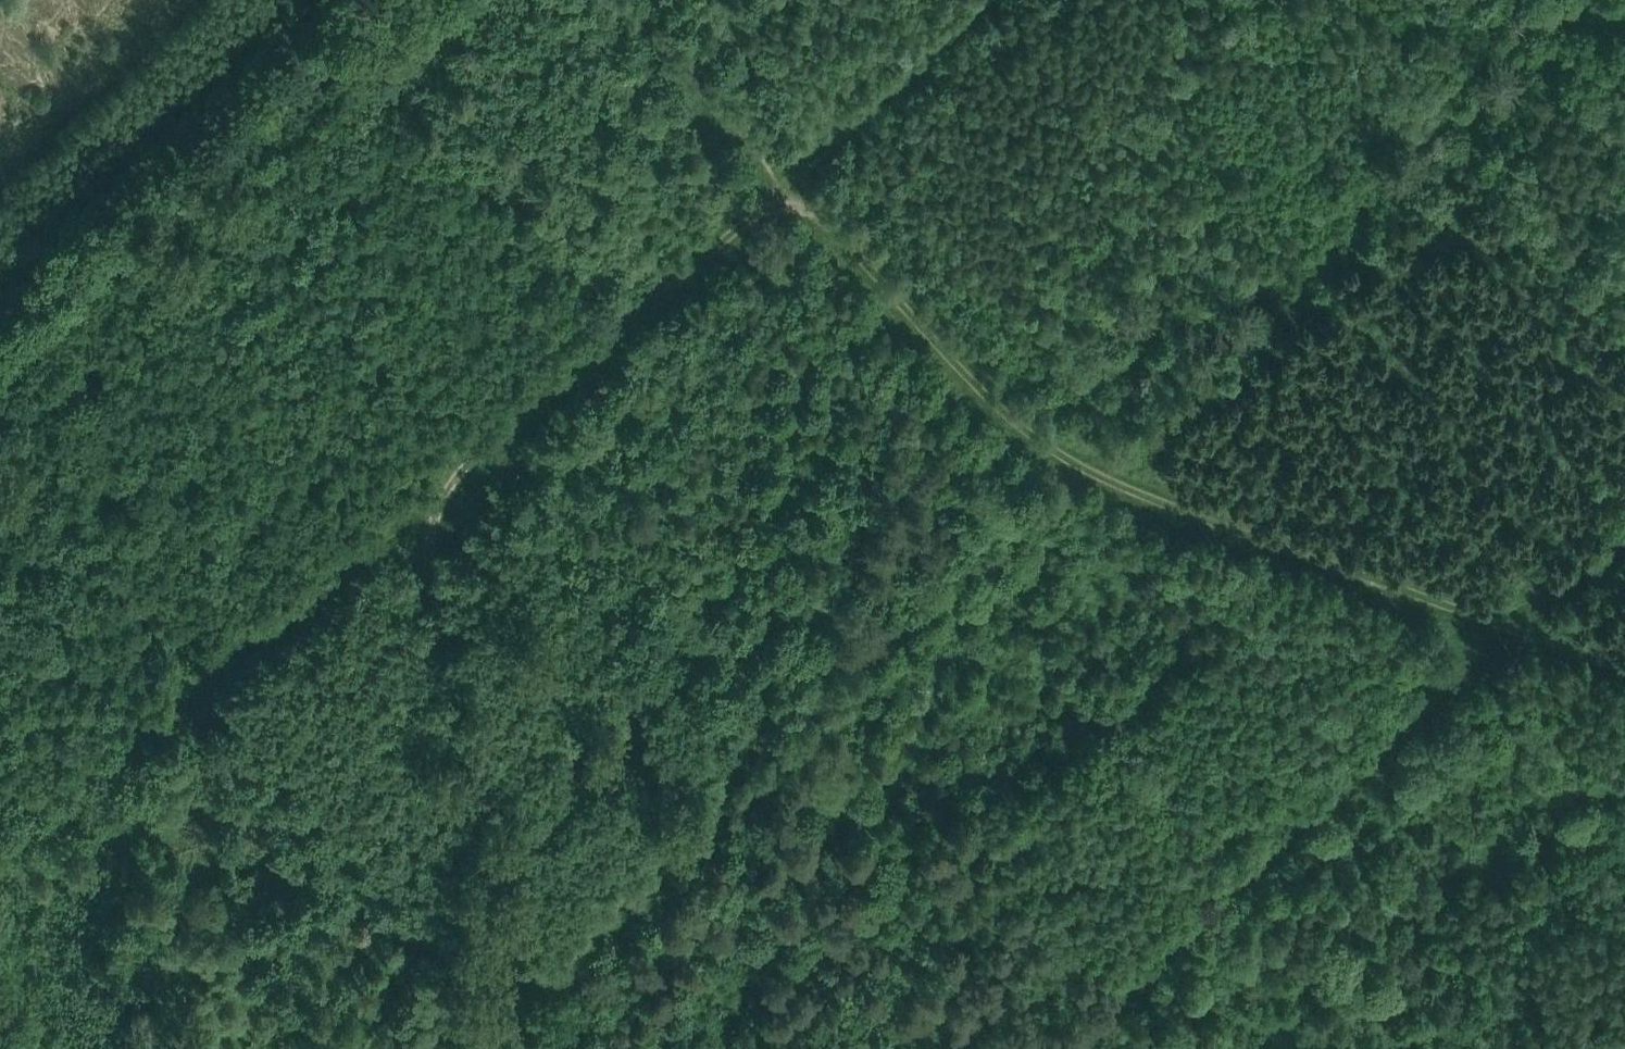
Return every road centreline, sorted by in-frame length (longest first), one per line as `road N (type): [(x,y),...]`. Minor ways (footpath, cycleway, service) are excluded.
road 1 (track): [(1624,672),(1100,490),(1004,420),(817,216),(776,205),(744,222),(425,510),(420,560),(525,1048)]
road 2 (track): [(1076,1048),(1624,530)]
road 3 (track): [(0,863),(357,555),(425,510)]
road 4 (track): [(779,182),(990,0)]

